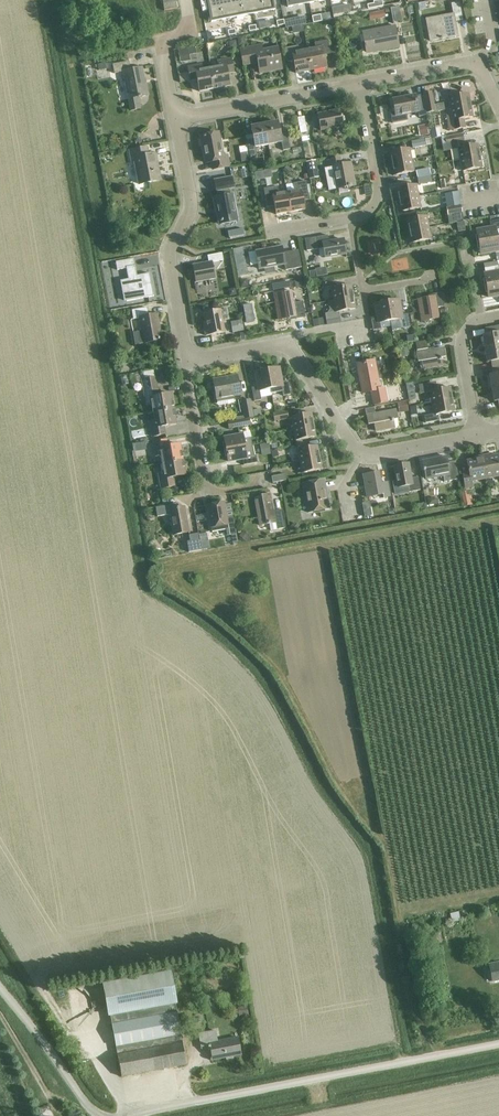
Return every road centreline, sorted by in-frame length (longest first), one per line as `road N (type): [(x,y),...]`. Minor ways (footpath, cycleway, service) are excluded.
road 1 (unclassified): [(127,1115),(498,1043)]
road 2 (residential): [(189,360),(169,255),(191,207),(175,117)]
road 3 (residential): [(363,452),(289,347),(189,360)]
road 4 (residential): [(264,485),(216,493),(205,488),(189,360)]
road 5 (residential): [(175,117),(360,83)]
road 6 (unclassified): [(101,1115),(0,990)]
road 7 (residential): [(350,217),(381,198),(360,83)]
road 8 (residential): [(435,279),(363,292),(350,217)]
road 9 (residential): [(175,117),(162,48),(188,23),(185,0)]
road 10 (residential): [(478,434),(461,342),(483,319)]

